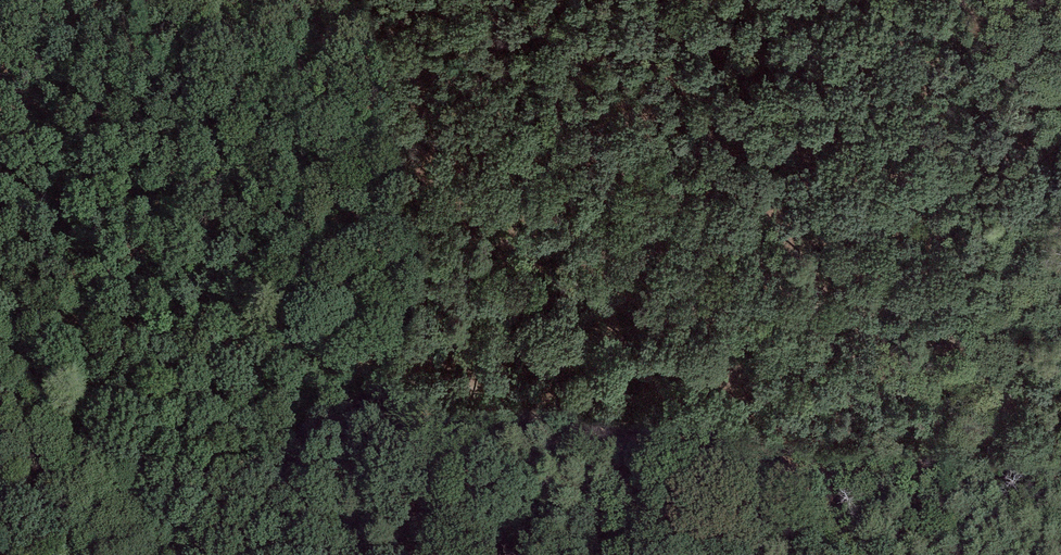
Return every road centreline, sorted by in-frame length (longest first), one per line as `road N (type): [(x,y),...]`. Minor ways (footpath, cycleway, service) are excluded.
road 1 (track): [(0,314),(356,353),(782,454),(858,456),(914,440),(956,415),(993,375),(1001,348),(1000,258),(1024,105),(1004,46),(967,0)]
road 2 (track): [(993,375),(970,341),(919,319),(866,315),(807,292),(689,198),(609,149),(540,128),(483,92),(203,0)]

